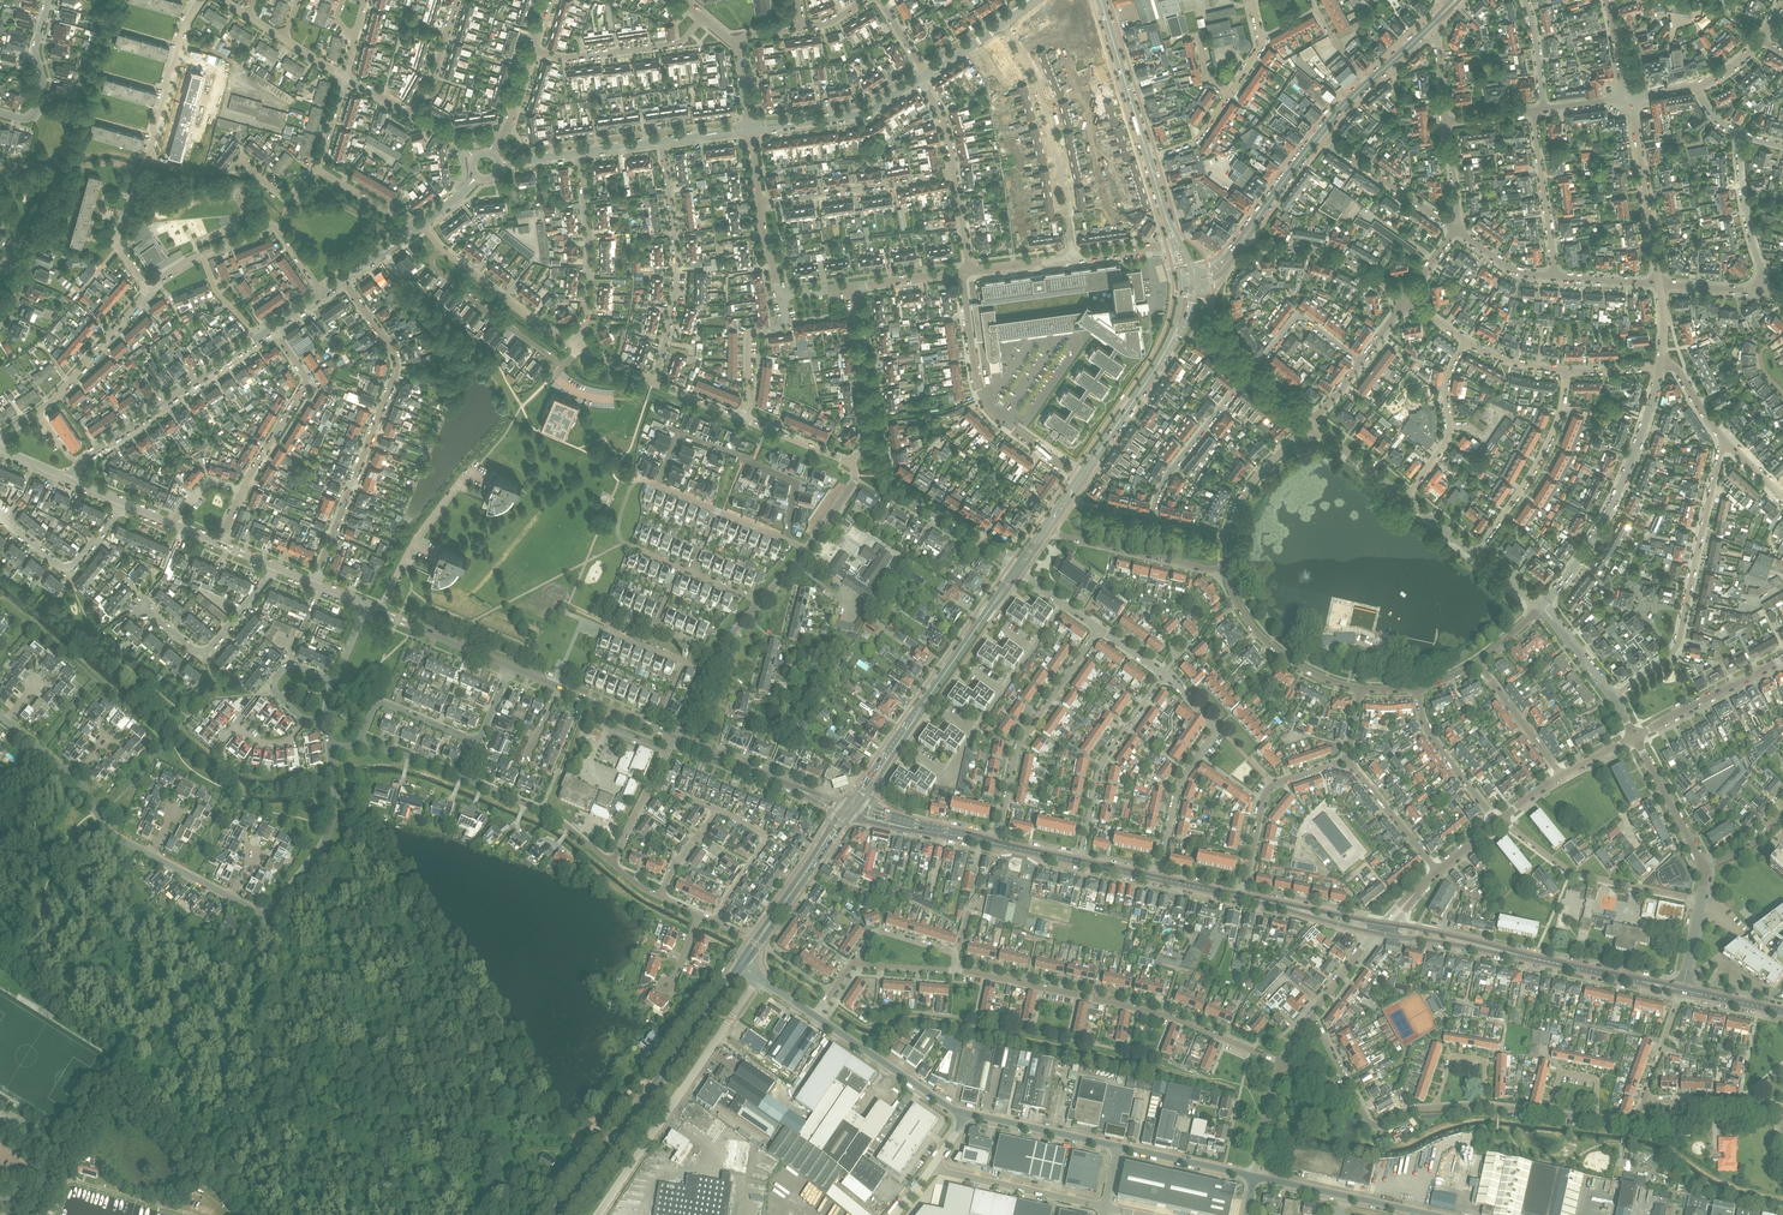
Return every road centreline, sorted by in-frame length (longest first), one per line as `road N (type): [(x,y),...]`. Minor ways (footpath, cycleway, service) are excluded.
road 1 (residential): [(1282,1062),(1164,1014),(956,971)]
road 2 (residential): [(312,584),(395,367),(343,280)]
road 3 (primary): [(559,1214),(741,966)]
road 4 (unclassified): [(758,978),(599,1214)]
road 5 (unclassified): [(1542,608),(1615,499),(1661,366)]
road 6 (residential): [(201,0),(182,30),(119,248)]
road 7 (residential): [(1080,479),(986,402),(962,273)]
road 8 (residential): [(1073,258),(1060,159),(1039,86),(1004,26)]
road 9 (residential): [(653,383),(677,278),(662,142)]
road 10 (residential): [(720,652),(617,610),(609,630),(711,673)]
road 11 (residential): [(1099,628),(1017,746),(996,843)]
road 12 (unclassified): [(73,482),(83,458),(261,337)]
road 13 (unclassified): [(231,897),(268,913),(318,853),(336,804),(329,746)]
road 14 (primary): [(890,751),(1017,569)]
road 15 (residential): [(1702,901),(1571,872),(1503,818)]
road 16 (track): [(254,1214),(116,1057),(120,1047)]
road 17 (residential): [(1080,862),(1101,764),(1164,674)]
road 18 (residential): [(1475,555),(1543,452),(1566,370)]
road 19 (residential): [(759,202),(955,172)]
road 20 (residential): [(578,347),(589,277),(578,152)]
road 21 (residential): [(1242,897),(1268,789),(1346,759)]
road 22 (residential): [(137,605),(202,653),(276,569)]
road 23 (unclassified): [(1361,688),(1312,672),(1269,644),(1241,609),(1226,567)]
road 24 (residential): [(1660,284),(1629,98)]
road 25 (residential): [(273,329),(303,384),(241,492)]
road 26 (residential): [(563,367),(432,264),(441,247)]
road 27 (residential): [(681,432),(798,483),(787,540)]
road 28 (residential): [(532,49),(566,58),(674,45),(703,17)]
road 29 (residential): [(1048,526),(1070,538),(1226,567)]
road 30 (unclassified): [(1432,1214),(1253,1176)]
road 31 (unclassified): [(750,129),(863,114),(920,79)]
road 32 (residential): [(1151,522),(1166,479),(1250,373)]
road 33 (unclassified): [(966,1114),(816,1017)]
road 34 (tertiary): [(674,737),(510,667)]
road 35 (unclassified): [(933,1165),(1105,1207)]
road 36 (residential): [(1405,499),(1448,438),(1446,388),(1467,341)]
road 37 (residential): [(1687,611),(1725,440)]
road 38 (residential): [(611,863),(541,809),(463,776)]
road 39 (residential): [(1148,157),(1200,138),(1262,39)]
road 40 (residential): [(1406,299),(1344,259),(1248,238)]
road 41 (residential): [(0,518),(67,570),(123,504)]
road 42 (residential): [(379,612),(416,539),(471,470)]
road 43 (residential): [(578,347),(441,247)]
road 44 (unclassified): [(1635,737),(1782,659)]
road 45 (residential): [(1455,229),(1319,134)]
road 46 (residential): [(38,412),(150,290)]
road 47 (residential): [(1554,276),(1534,112)]
road 48 (residential): [(1216,728),(1178,785),(1157,878)]
road 49 (residential): [(1760,291),(1739,133)]
road 50 (primary): [(1378,933),(1535,958)]
road 51 (residential): [(1498,822),(1428,731),(1418,688)]
road 52 (residential): [(1011,563),(879,476)]
road 53 (secondary): [(1432,24),(1319,134)]
road 54 (unclassified): [(1119,1147),(966,1114)]
road 55 (primary): [(1080,479),(1166,350)]
road 56 (residential): [(360,746),(372,710),(383,702),(478,742)]
road 57 (residential): [(0,113),(27,119),(35,112),(43,81),(36,45),(49,0)]
road 58 (primary): [(1535,958),(1386,924)]
road 59 (residential): [(715,922),(764,843),(764,836),(718,810)]
road 60 (residential): [(1250,373),(1299,317),(1361,363)]
road 61 (primary): [(1148,157),(1105,12)]
road 62 (primary): [(1682,990),(1535,958)]
road 63 (residential): [(1704,868),(1635,737)]
road 64 (unclassified): [(1227,539),(1251,485),(1312,423)]
road 65 (residential): [(1437,870),(1346,759)]
road 66 (residential): [(787,540),(656,484)]
road 67 (tertiary): [(510,667),(379,612)]
road 68 (residential): [(611,863),(674,737)]
road 69 (residential): [(631,546),(761,600)]
road 70 (residential): [(1562,775),(1477,663)]
road 71 (residential): [(876,452),(858,315)]
road 72 (unclassified): [(1253,1176),(1119,1147)]
road 73 (residential): [(854,961),(883,931),(955,953),(956,971)]
road 74 (residential): [(1438,1108),(1454,1055),(1485,1062),(1483,1105)]
road 75 (residential): [(1438,1108),(1409,1109),(1372,1129),(1339,1087)]
road 76 (residential): [(412,114),(457,0)]
road 77 (unclassified): [(1405,499),(1312,423)]
road 78 (residential): [(305,718),(273,688),(285,667),(335,681)]

